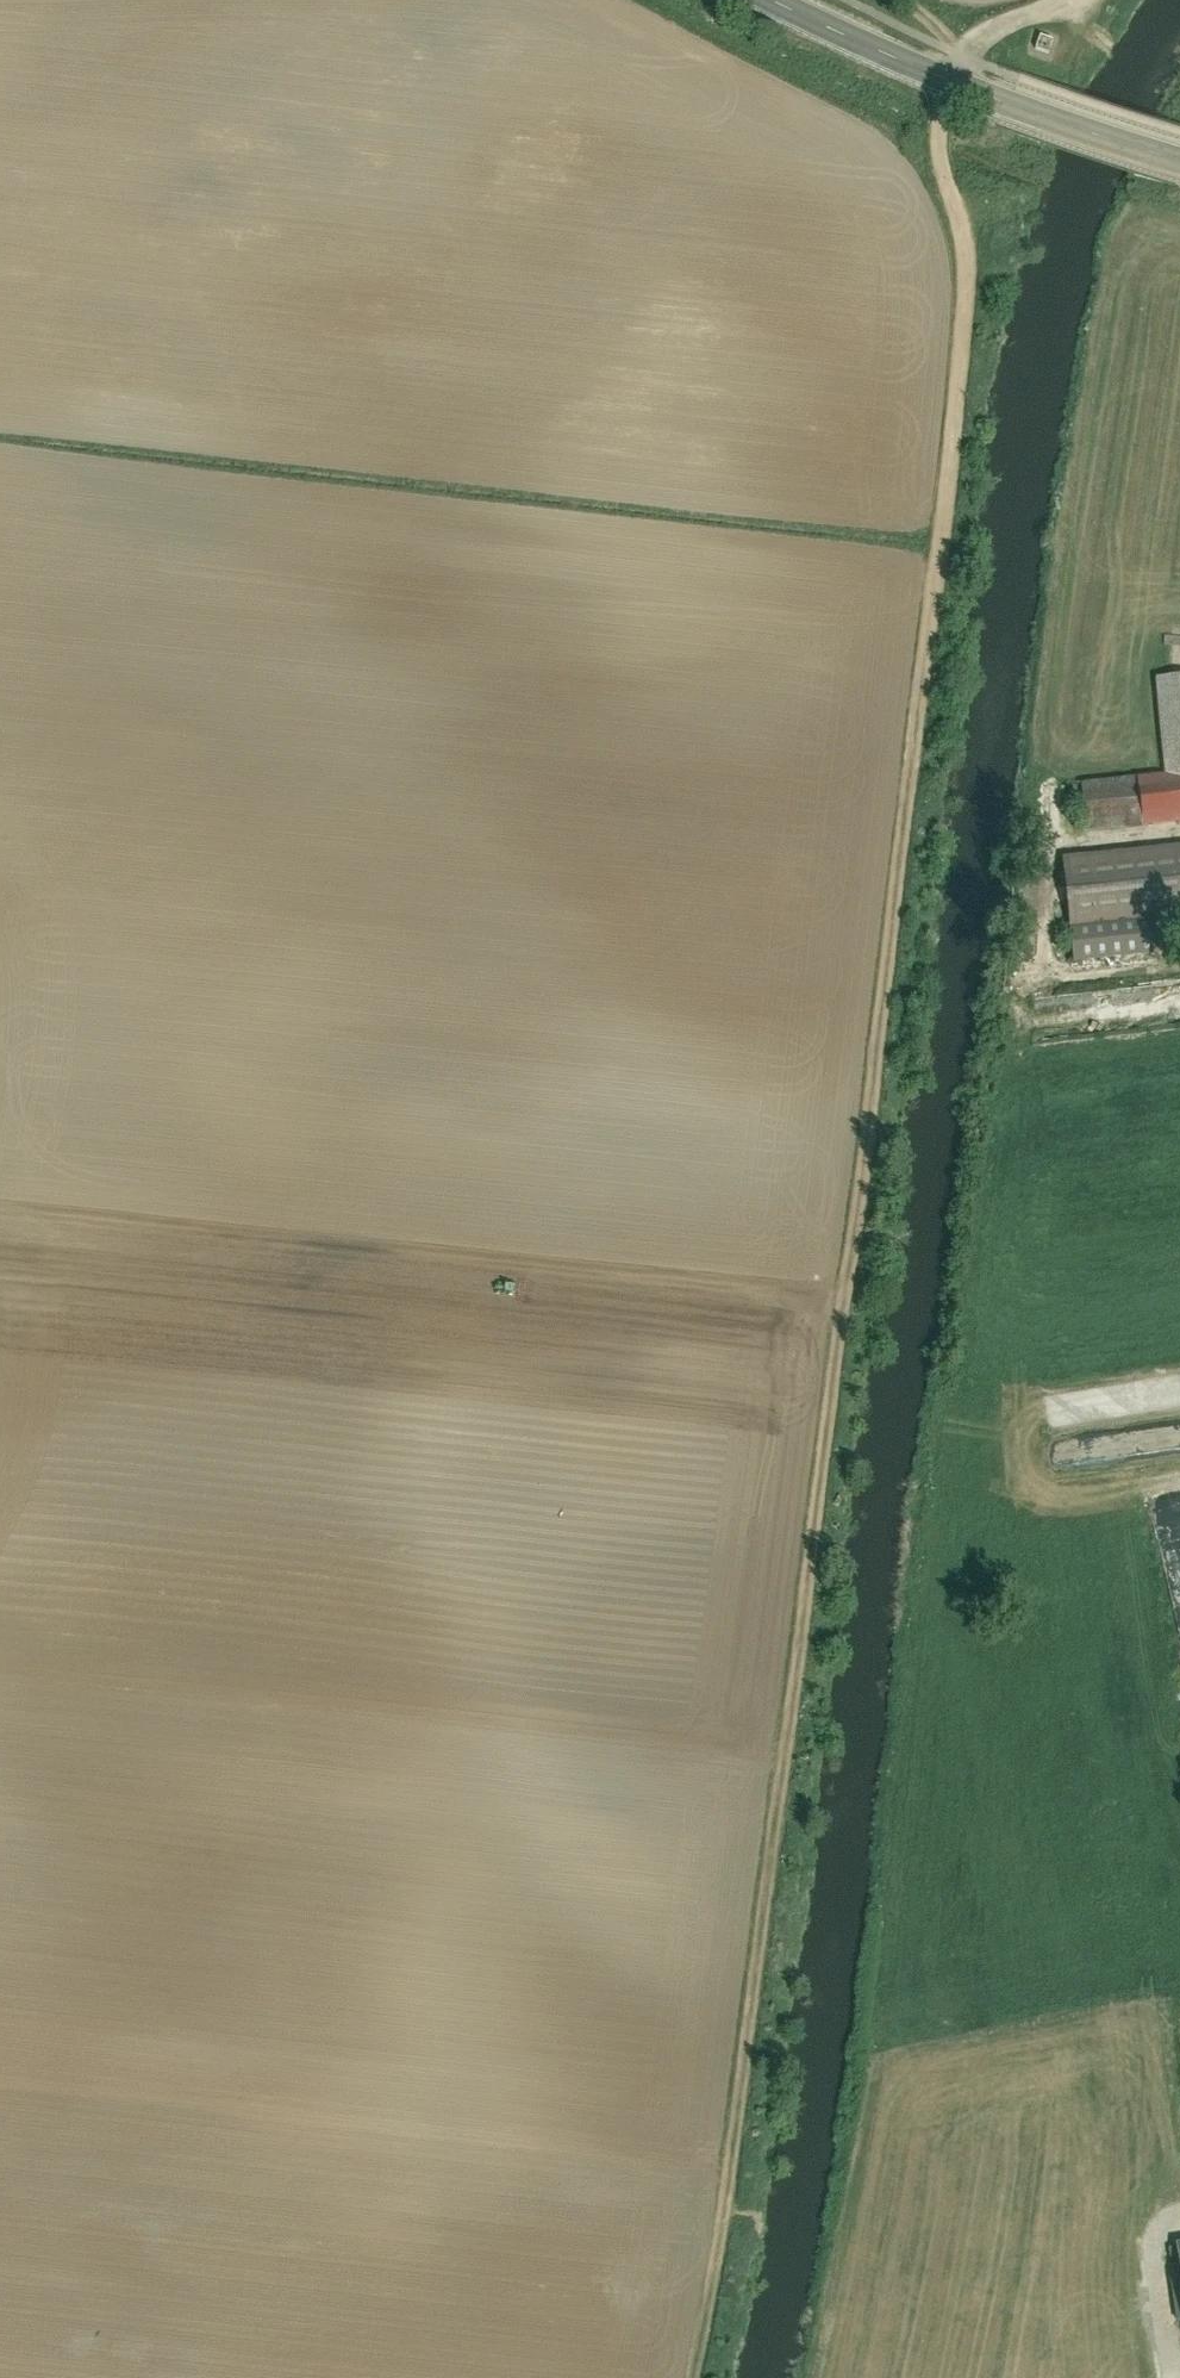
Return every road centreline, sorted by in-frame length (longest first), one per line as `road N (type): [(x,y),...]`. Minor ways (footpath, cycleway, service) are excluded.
road 1 (tertiary): [(756,0),(998,106),(1179,165)]

